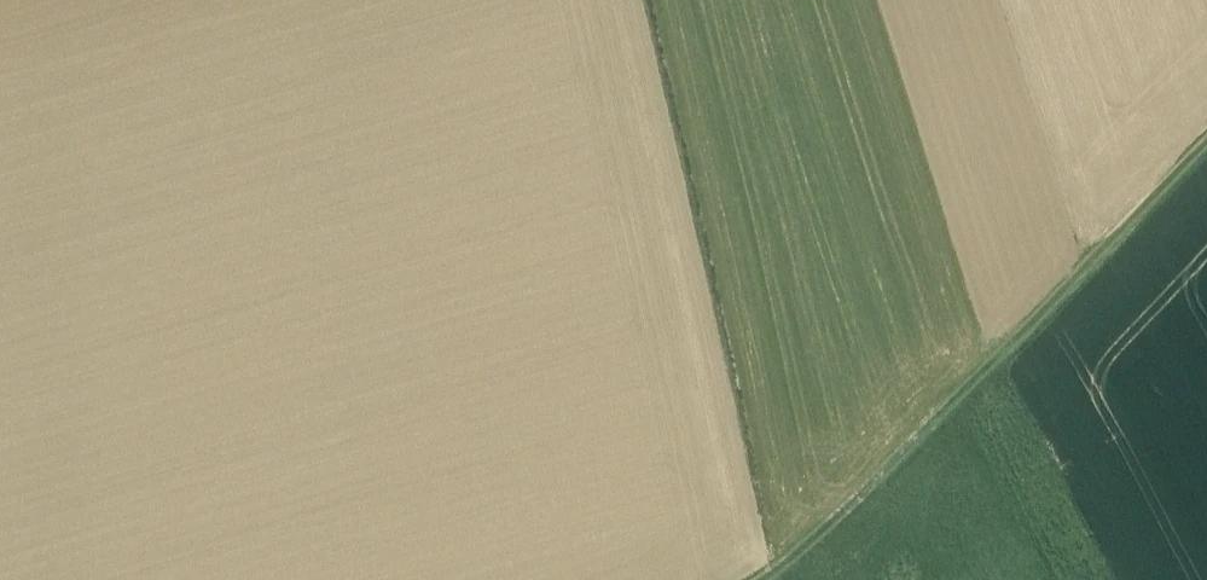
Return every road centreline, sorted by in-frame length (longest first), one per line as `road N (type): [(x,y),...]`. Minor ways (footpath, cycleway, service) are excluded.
road 1 (track): [(1206,144),(806,549),(754,579)]

